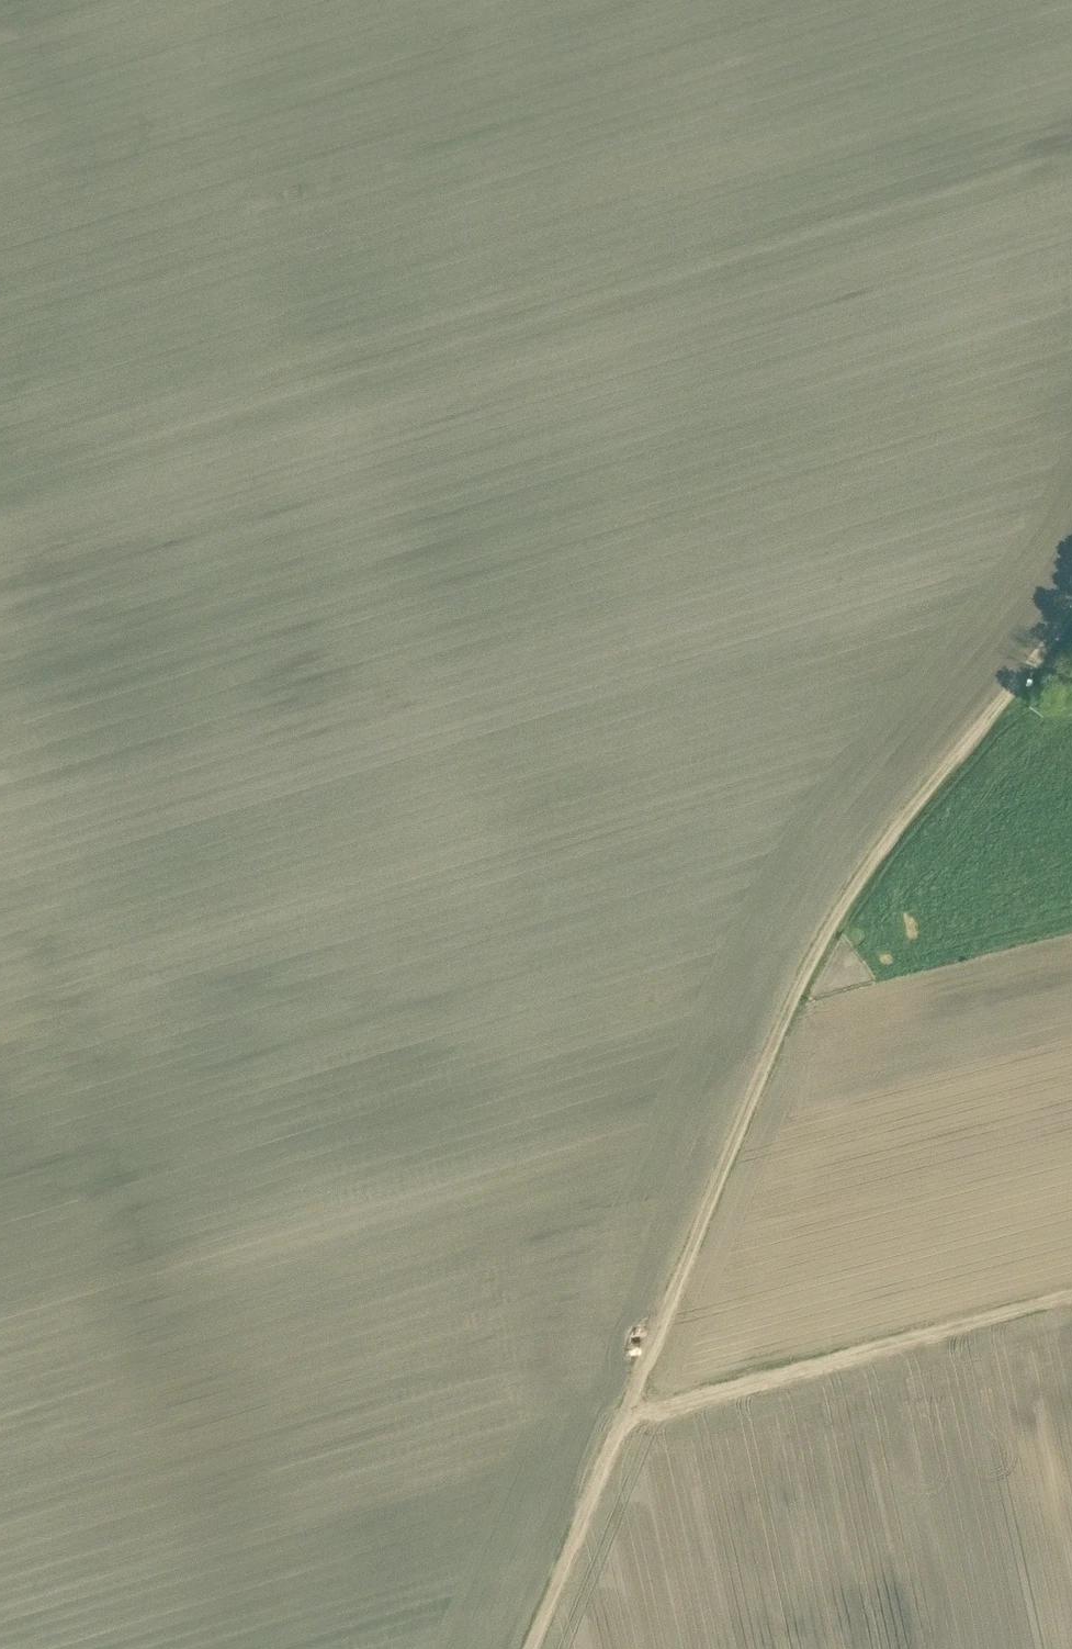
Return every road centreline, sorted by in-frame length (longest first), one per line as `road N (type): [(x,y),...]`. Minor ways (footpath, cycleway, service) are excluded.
road 1 (track): [(530,1648),(800,984),(907,810),(1071,608)]
road 2 (track): [(1071,1295),(623,1419)]

